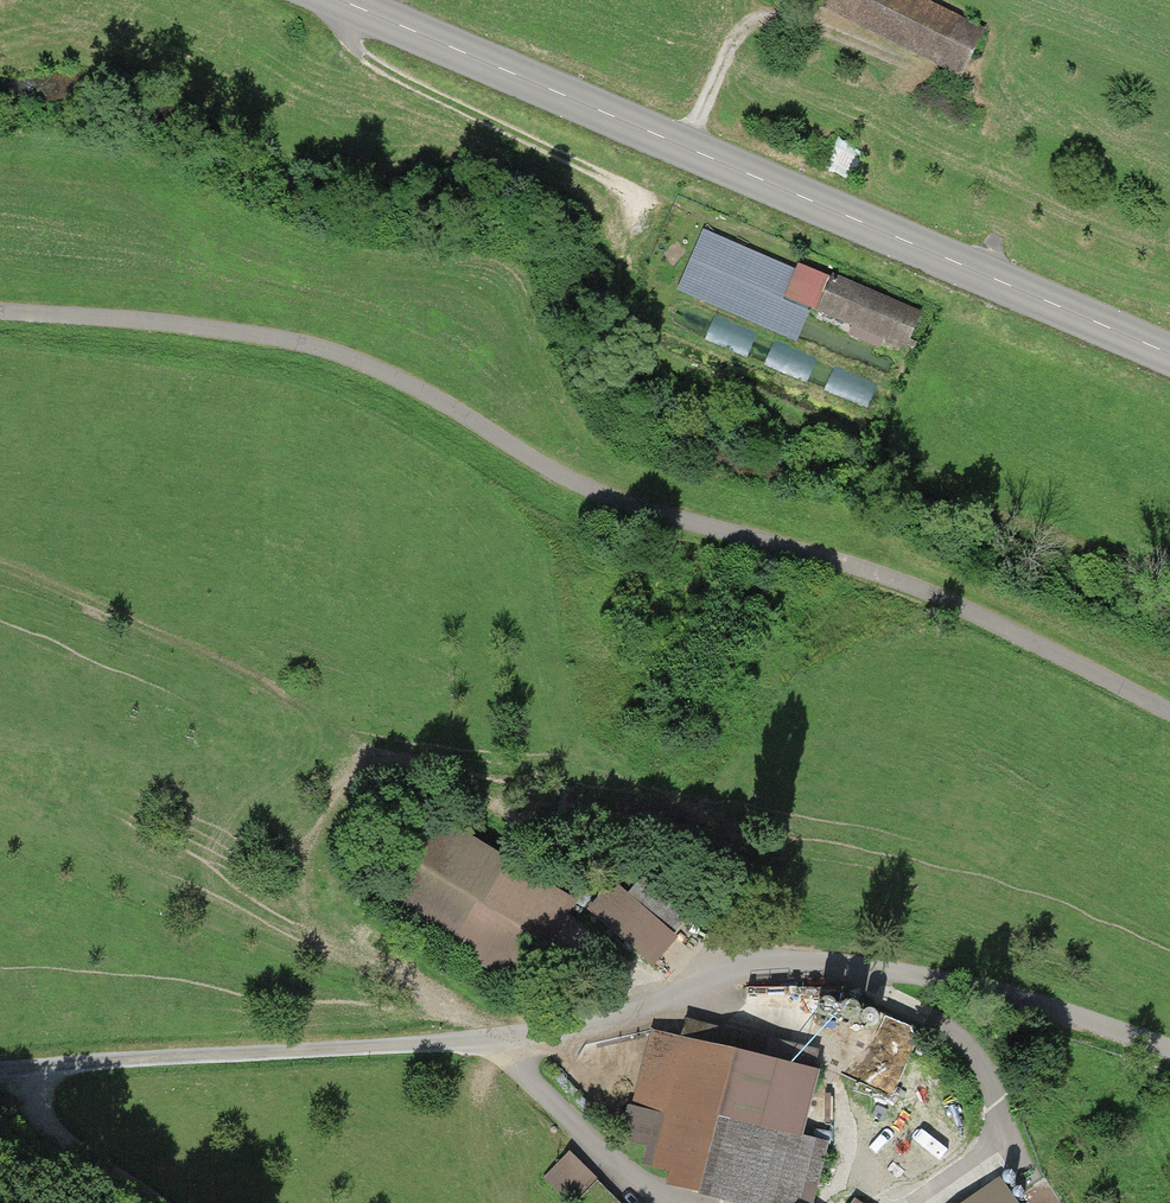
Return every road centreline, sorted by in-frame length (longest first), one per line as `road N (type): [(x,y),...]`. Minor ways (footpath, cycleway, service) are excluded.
road 1 (track): [(0,311),(289,341),(395,379),(562,482),(656,520),(847,569),(1085,662),(1169,708)]
road 2 (track): [(0,1074),(91,1061),(491,1045),(607,1023),(729,969),(787,958),(943,984),(1169,1052)]
road 3 (tertiary): [(318,0),(1169,364)]
road 4 (track): [(491,1045),(377,930),(329,858),(372,763),(235,668),(0,568)]
road 5 (track): [(310,0),(314,18),(365,62),(631,193),(909,306)]
road 6 (track): [(912,76),(791,18),(751,23),(726,39),(687,159)]
road 7 (track): [(134,1202),(44,1133),(13,1073)]

